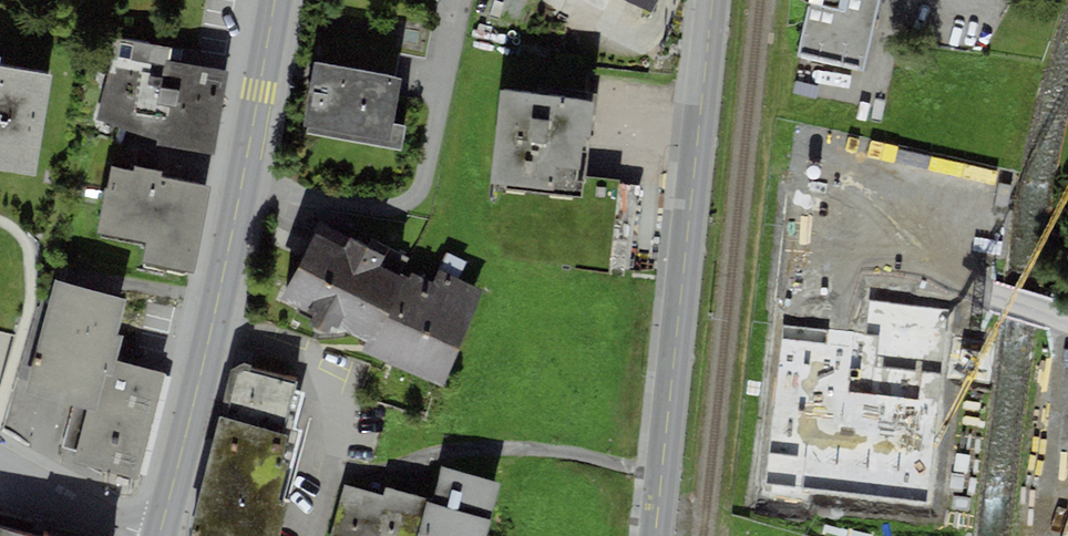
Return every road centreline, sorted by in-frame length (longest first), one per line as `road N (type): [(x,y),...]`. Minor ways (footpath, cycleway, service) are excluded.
road 1 (secondary): [(275,0),(158,535)]
road 2 (secondary): [(656,535),(714,0)]
road 3 (track): [(663,469),(473,446),(327,482)]
road 4 (residential): [(1067,325),(970,300),(948,435)]
road 5 (residential): [(155,535),(0,459)]

